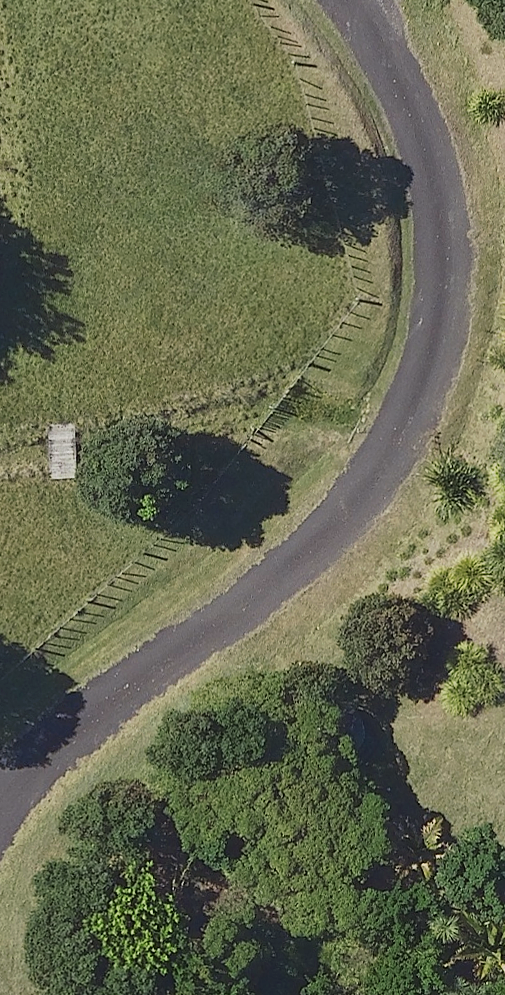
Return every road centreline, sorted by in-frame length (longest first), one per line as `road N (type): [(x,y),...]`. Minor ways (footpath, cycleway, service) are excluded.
road 1 (residential): [(0,713),(219,575),(421,404),(504,225)]
road 2 (residential): [(89,994),(0,902)]

